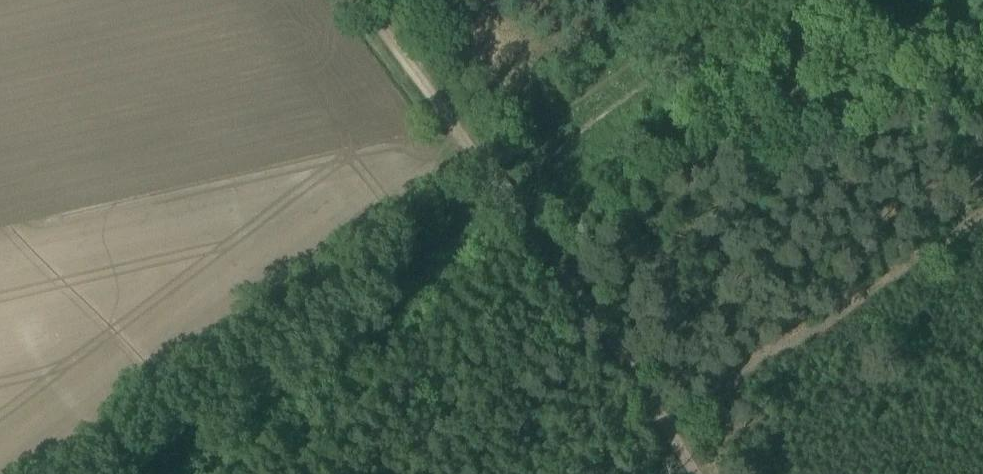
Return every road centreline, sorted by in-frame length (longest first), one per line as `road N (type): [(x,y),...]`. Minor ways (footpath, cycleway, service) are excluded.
road 1 (track): [(514,210),(154,473)]
road 2 (track): [(666,424),(982,219)]
road 3 (track): [(666,424),(476,158)]
road 4 (track): [(476,158),(587,99),(723,0)]
road 5 (track): [(476,158),(360,0)]

